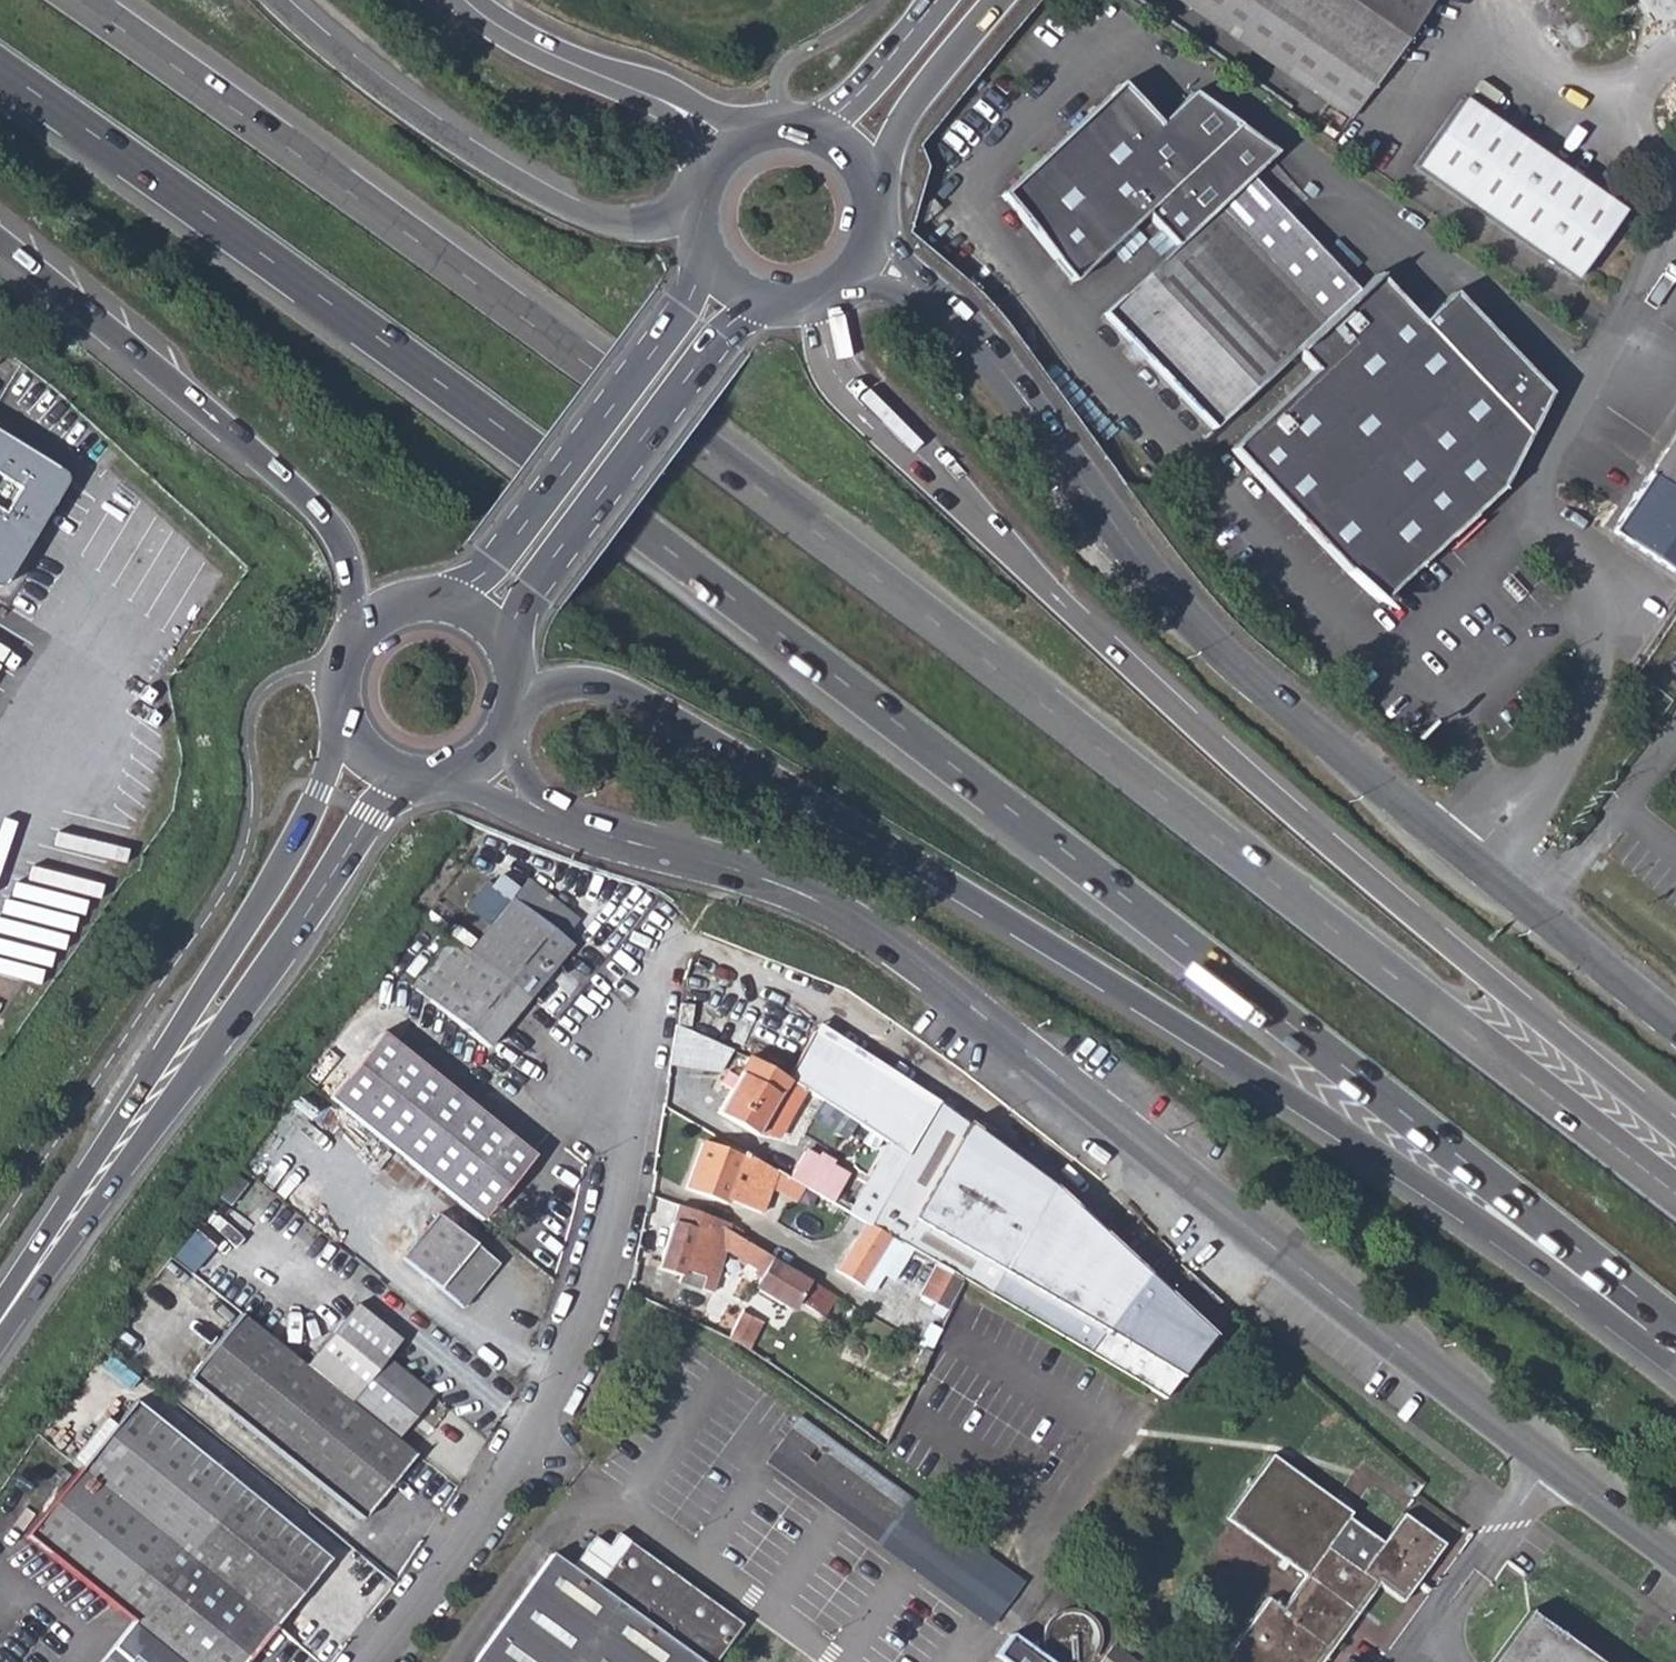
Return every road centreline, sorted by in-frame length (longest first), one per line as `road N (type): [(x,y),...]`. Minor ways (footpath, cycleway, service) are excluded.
road 1 (trunk): [(0,67),(785,638),(1675,1326)]
road 2 (trunk): [(1675,1193),(791,515),(81,0)]
road 3 (residential): [(481,770),(577,827),(824,908),(923,970),(1385,1341),(1675,1561)]
road 4 (trunk): [(519,712),(578,684),(625,692),(1409,1176),(1634,1336),(1675,1334)]
road 5 (trunk): [(1675,1128),(1145,684),(840,385),(809,314)]
road 6 (residential): [(873,269),(917,289),(967,332),(1158,596),(1675,1028)]
road 7 (secondary): [(371,766),(0,1338)]
road 8 (residential): [(608,1065),(624,1158),(588,1308),(533,1445),(462,1560),(379,1661)]
road 9 (trunk): [(0,247),(322,519),(352,572),(356,642)]
road 10 (trunk): [(702,245),(613,232),(542,204),(316,40),(275,0)]
road 11 (secondary): [(729,291),(486,625)]
road 12 (tertiary): [(468,0),(526,41),(677,106),(729,154)]
road 13 (secondary): [(981,0),(856,154)]
road 14 (secondary): [(486,625),(461,611),(403,609),(356,642)]
road 15 (secondary): [(856,154),(800,130),(753,138),(729,154)]
road 16 (secondary): [(356,642),(338,701),(343,726),(371,766)]
road 17 (secondary): [(873,269),(884,209),(856,154)]

